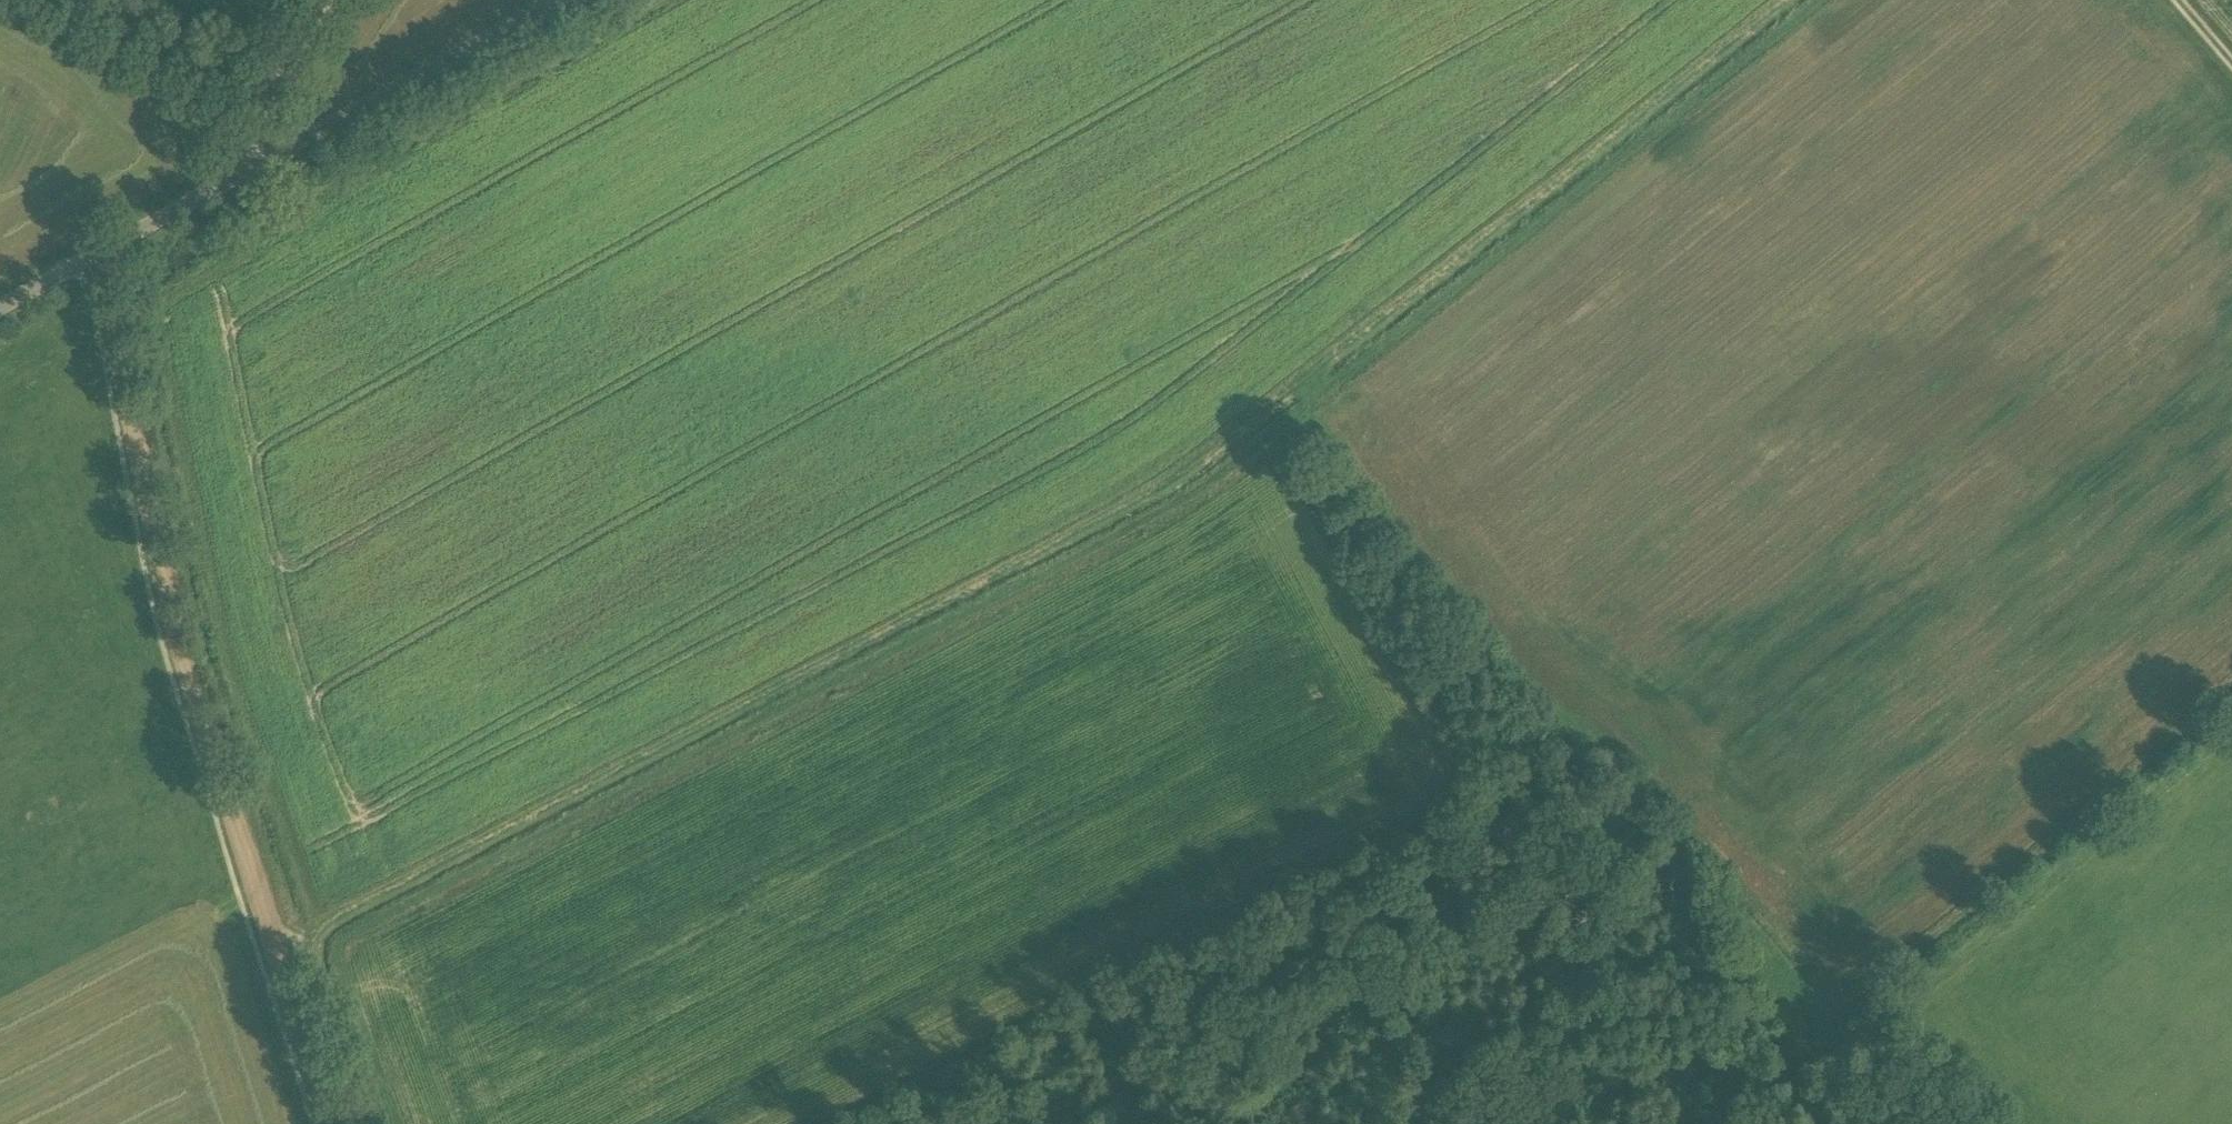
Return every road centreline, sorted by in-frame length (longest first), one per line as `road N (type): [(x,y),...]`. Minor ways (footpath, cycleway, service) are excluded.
road 1 (track): [(339,1123),(186,664),(145,505),(101,250)]
road 2 (tertiary): [(0,307),(553,0)]
road 3 (track): [(314,0),(216,185)]

